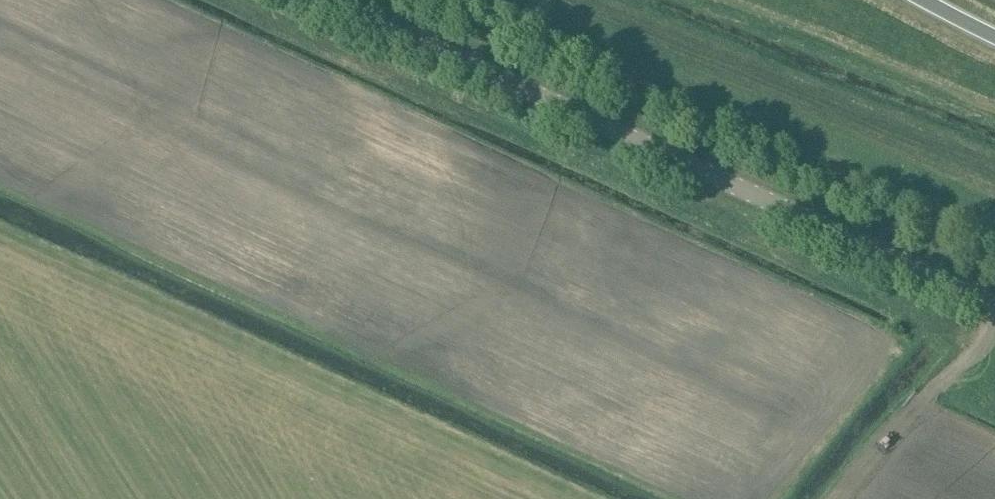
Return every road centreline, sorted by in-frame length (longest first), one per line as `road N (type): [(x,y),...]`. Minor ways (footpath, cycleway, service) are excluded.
road 1 (tertiary): [(994,307),(331,0)]

